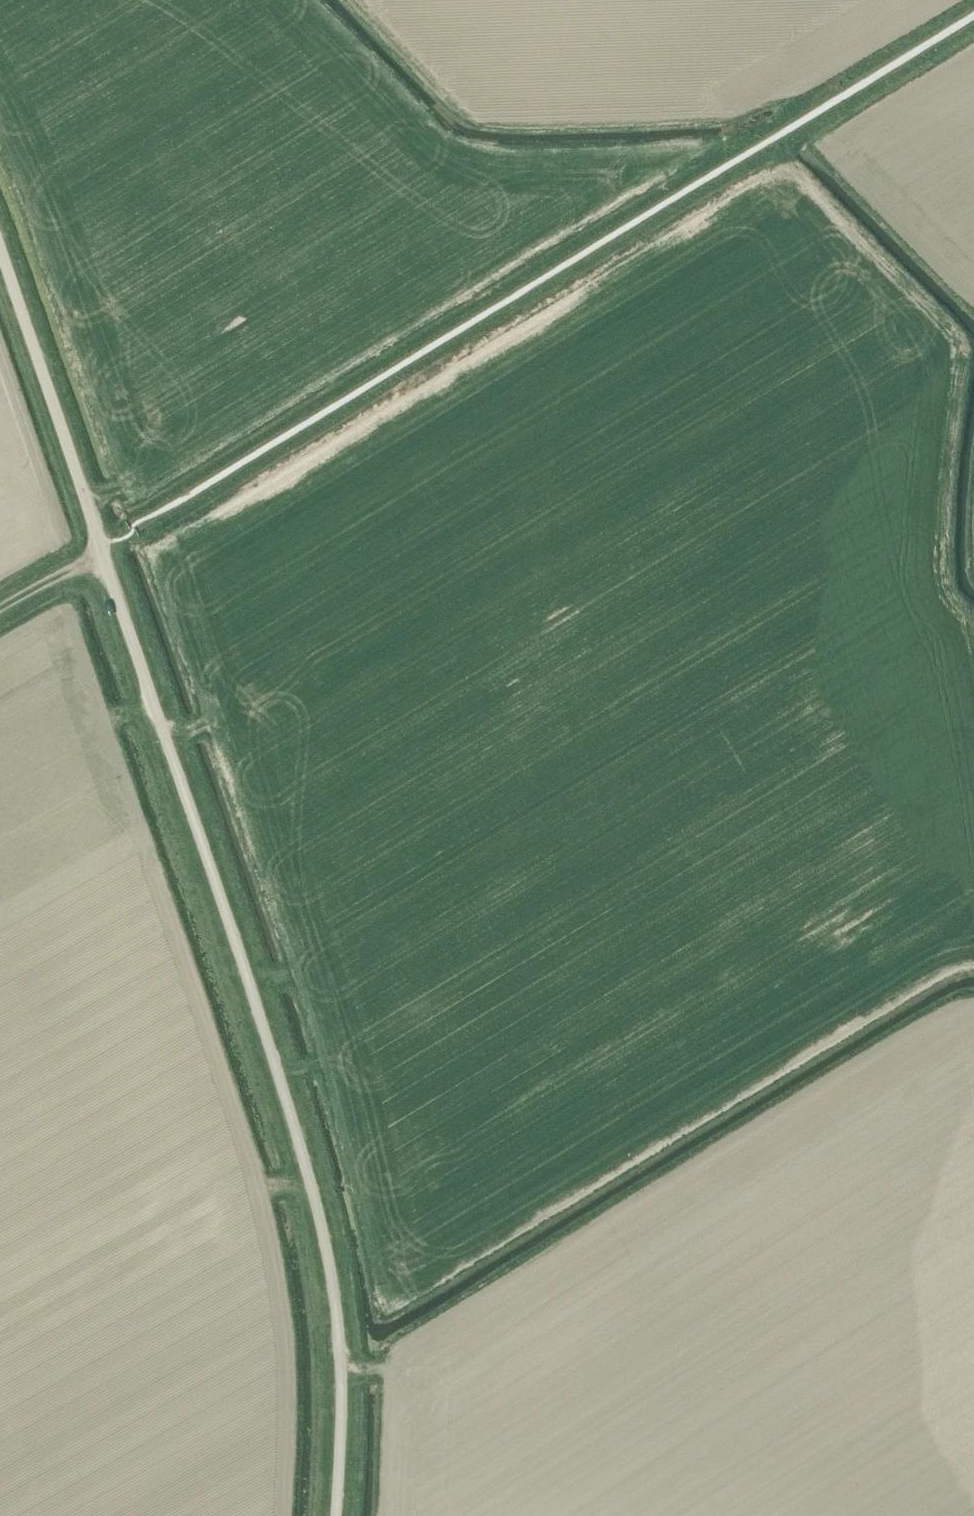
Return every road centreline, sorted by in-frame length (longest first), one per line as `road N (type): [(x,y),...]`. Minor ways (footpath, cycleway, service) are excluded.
road 1 (unclassified): [(335,1515),(338,1336),(301,1154),(0,252)]

